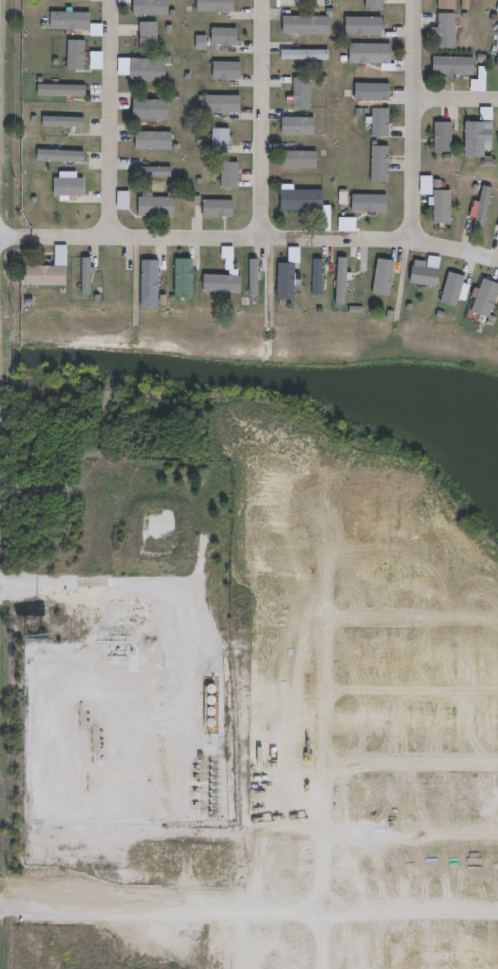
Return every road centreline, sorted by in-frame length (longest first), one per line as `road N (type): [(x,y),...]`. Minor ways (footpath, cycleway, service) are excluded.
road 1 (residential): [(30,239),(268,236),(416,243),(497,261)]
road 2 (residential): [(416,243),(418,0)]
road 3 (residential): [(116,0),(116,238)]
road 4 (residential): [(268,236),(269,0)]

